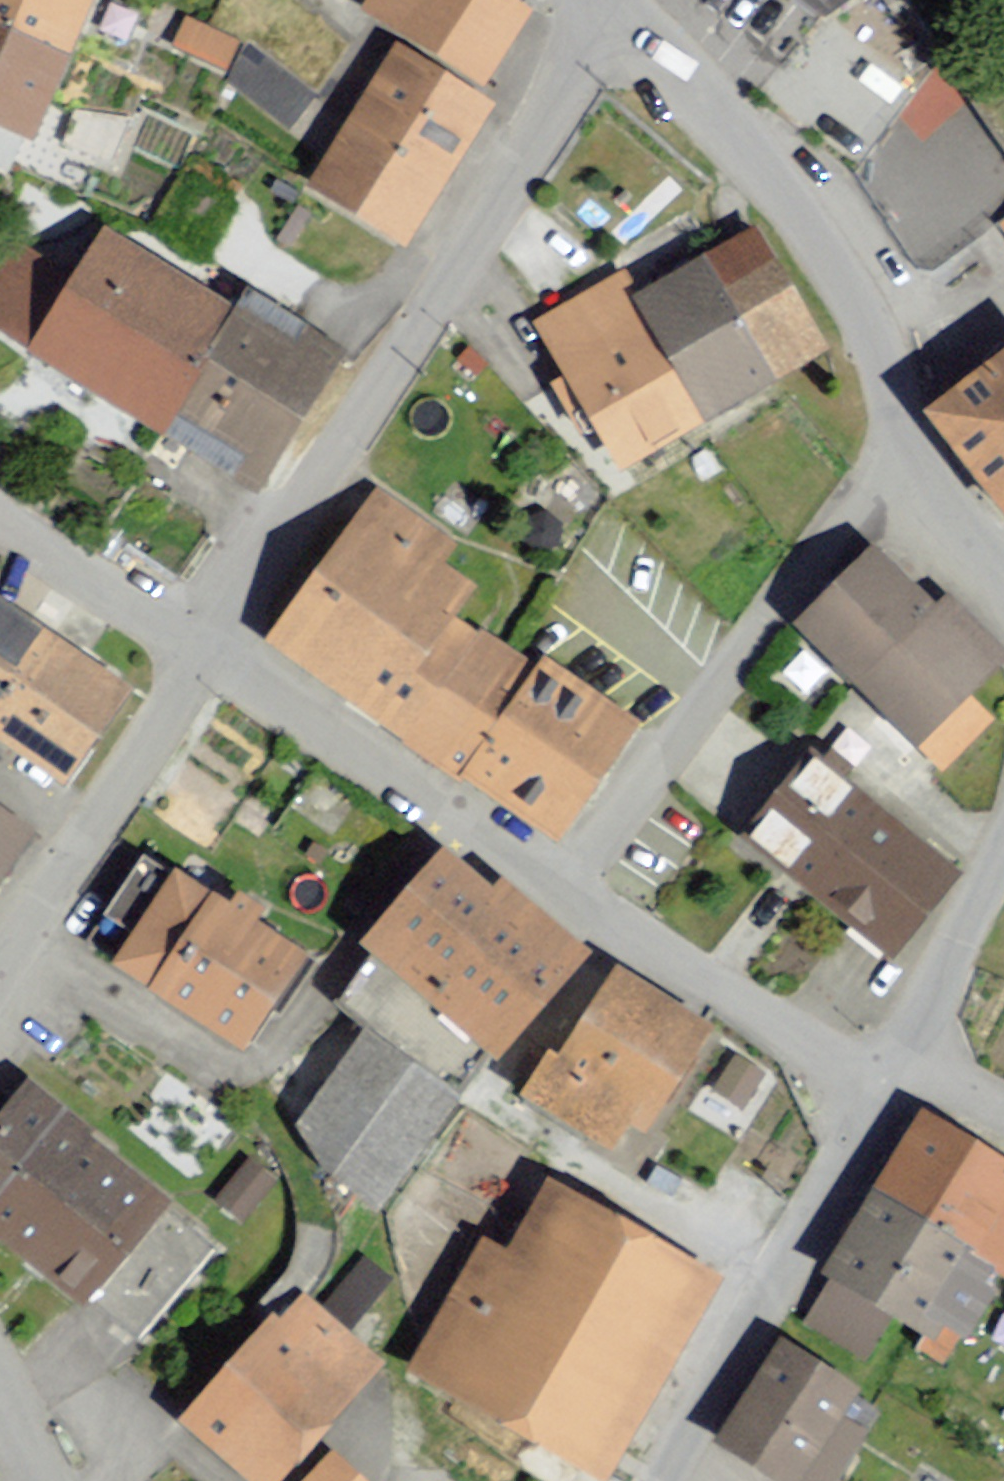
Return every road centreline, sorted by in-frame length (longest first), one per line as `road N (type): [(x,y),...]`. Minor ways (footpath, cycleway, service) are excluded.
road 1 (residential): [(616,0),(208,654)]
road 2 (residential): [(901,468),(877,345),(822,242),(776,174),(616,0)]
road 3 (residential): [(565,891),(748,641),(901,468)]
road 4 (residential): [(652,1480),(884,1065)]
road 5 (residential): [(565,891),(208,654)]
road 6 (residential): [(208,654),(0,977)]
road 7 (residential): [(884,1065),(801,1032),(565,891)]
road 8 (residential): [(884,1065),(1003,846)]
road 9 (residential): [(208,654),(0,527)]
road 10 (residential): [(1003,577),(901,468)]
road 11 (residential): [(1003,1113),(961,1088),(884,1065)]

